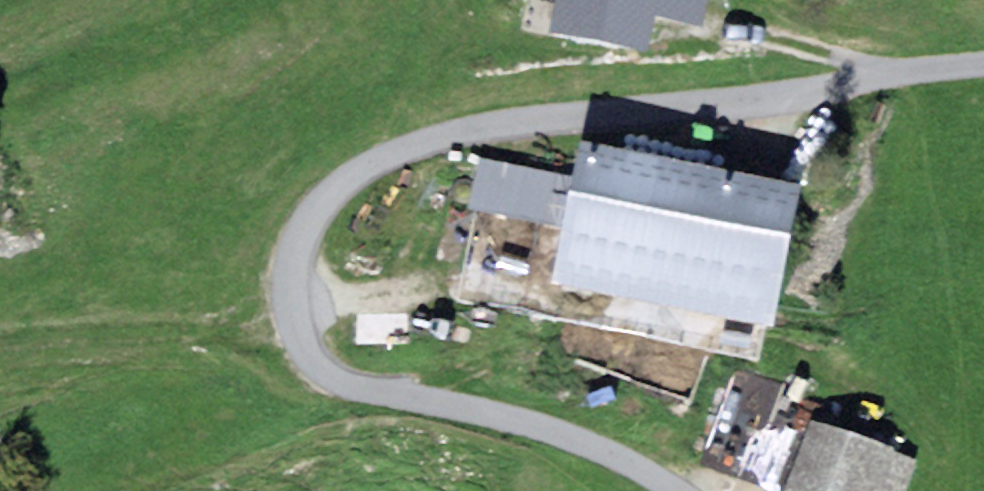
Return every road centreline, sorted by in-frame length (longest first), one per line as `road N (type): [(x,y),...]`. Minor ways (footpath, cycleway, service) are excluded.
road 1 (track): [(983,68),(489,119),(375,154),(319,194),(289,250),(287,307),(297,336),(326,368),(570,429),(639,456),(688,490)]
road 2 (track): [(287,307),(228,332),(0,339)]
road 3 (track): [(921,75),(763,39),(679,30)]

